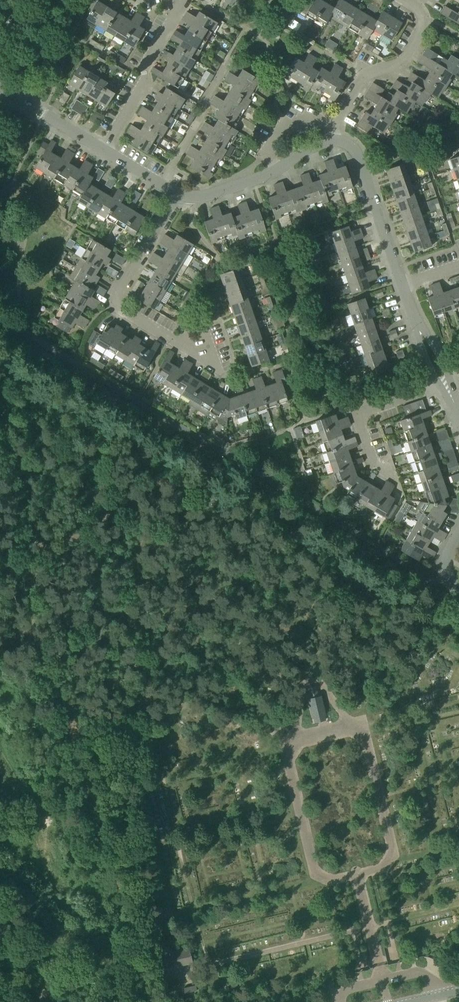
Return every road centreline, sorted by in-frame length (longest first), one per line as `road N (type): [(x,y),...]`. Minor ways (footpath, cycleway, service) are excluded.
road 1 (residential): [(203,331),(215,366),(114,301),(175,195)]
road 2 (residential): [(338,142),(208,197),(175,195)]
road 3 (residential): [(103,150),(185,0)]
road 4 (residential): [(338,142),(359,78),(393,68),(419,34),(413,11)]
road 5 (residential): [(404,285),(358,157),(338,142)]
road 6 (residential): [(375,466),(362,421),(367,407),(441,382)]
road 7 (residential): [(103,150),(0,82)]

